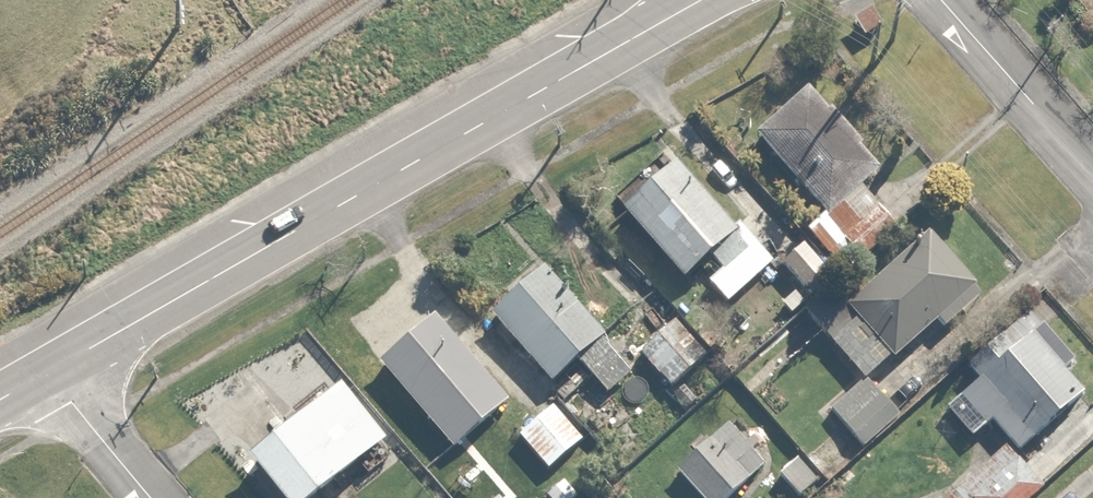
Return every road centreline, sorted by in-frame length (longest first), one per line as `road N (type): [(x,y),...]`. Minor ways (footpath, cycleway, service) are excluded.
road 1 (primary): [(701,0),(48,372)]
road 2 (residential): [(938,0),(1092,175)]
road 3 (residential): [(48,372),(154,497)]

